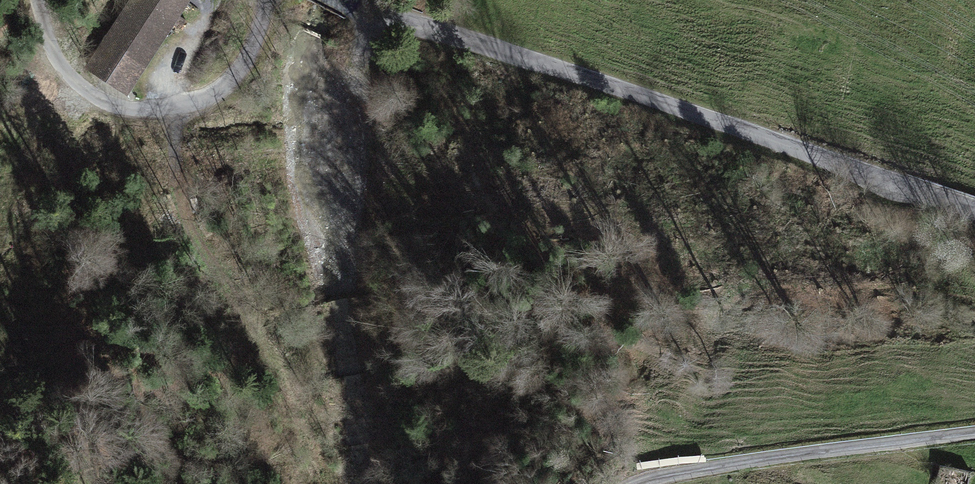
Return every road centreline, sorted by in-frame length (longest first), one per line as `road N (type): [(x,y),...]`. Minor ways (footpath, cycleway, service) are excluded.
road 1 (unclassified): [(345,0),(974,203)]
road 2 (track): [(272,0),(254,42),(219,87),(127,102),(83,93),(57,71),(43,0)]
road 3 (track): [(974,439),(632,483)]

